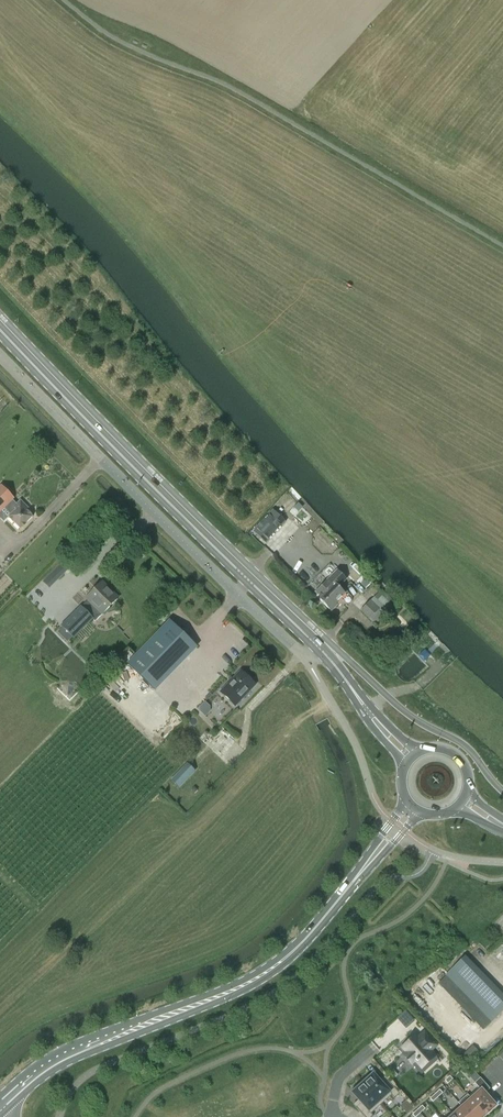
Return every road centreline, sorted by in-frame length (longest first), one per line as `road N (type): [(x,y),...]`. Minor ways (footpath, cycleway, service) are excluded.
road 1 (primary): [(331,661),(0,330)]
road 2 (unclassified): [(331,661),(299,652),(0,356)]
road 3 (primary): [(11,1097),(64,1058),(265,973),(373,857)]

